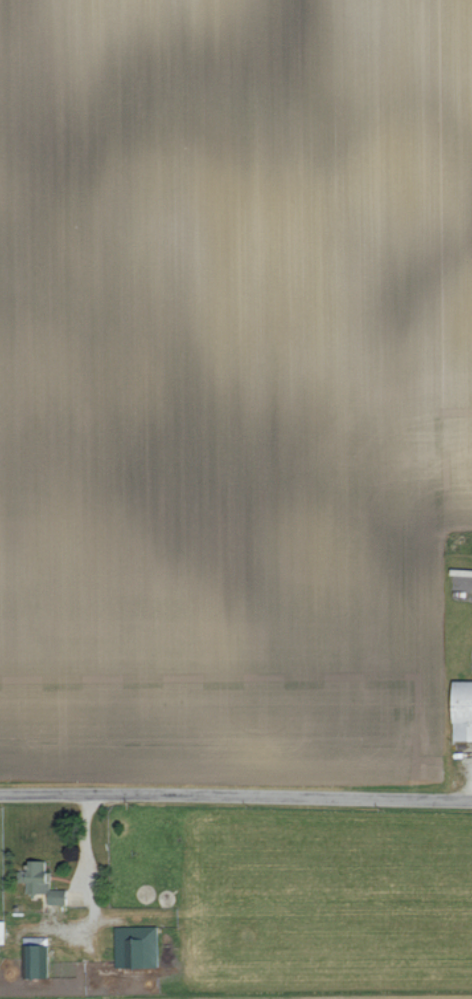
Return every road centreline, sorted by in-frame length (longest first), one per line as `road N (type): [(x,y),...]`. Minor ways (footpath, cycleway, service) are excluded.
road 1 (residential): [(471,800),(0,795)]

